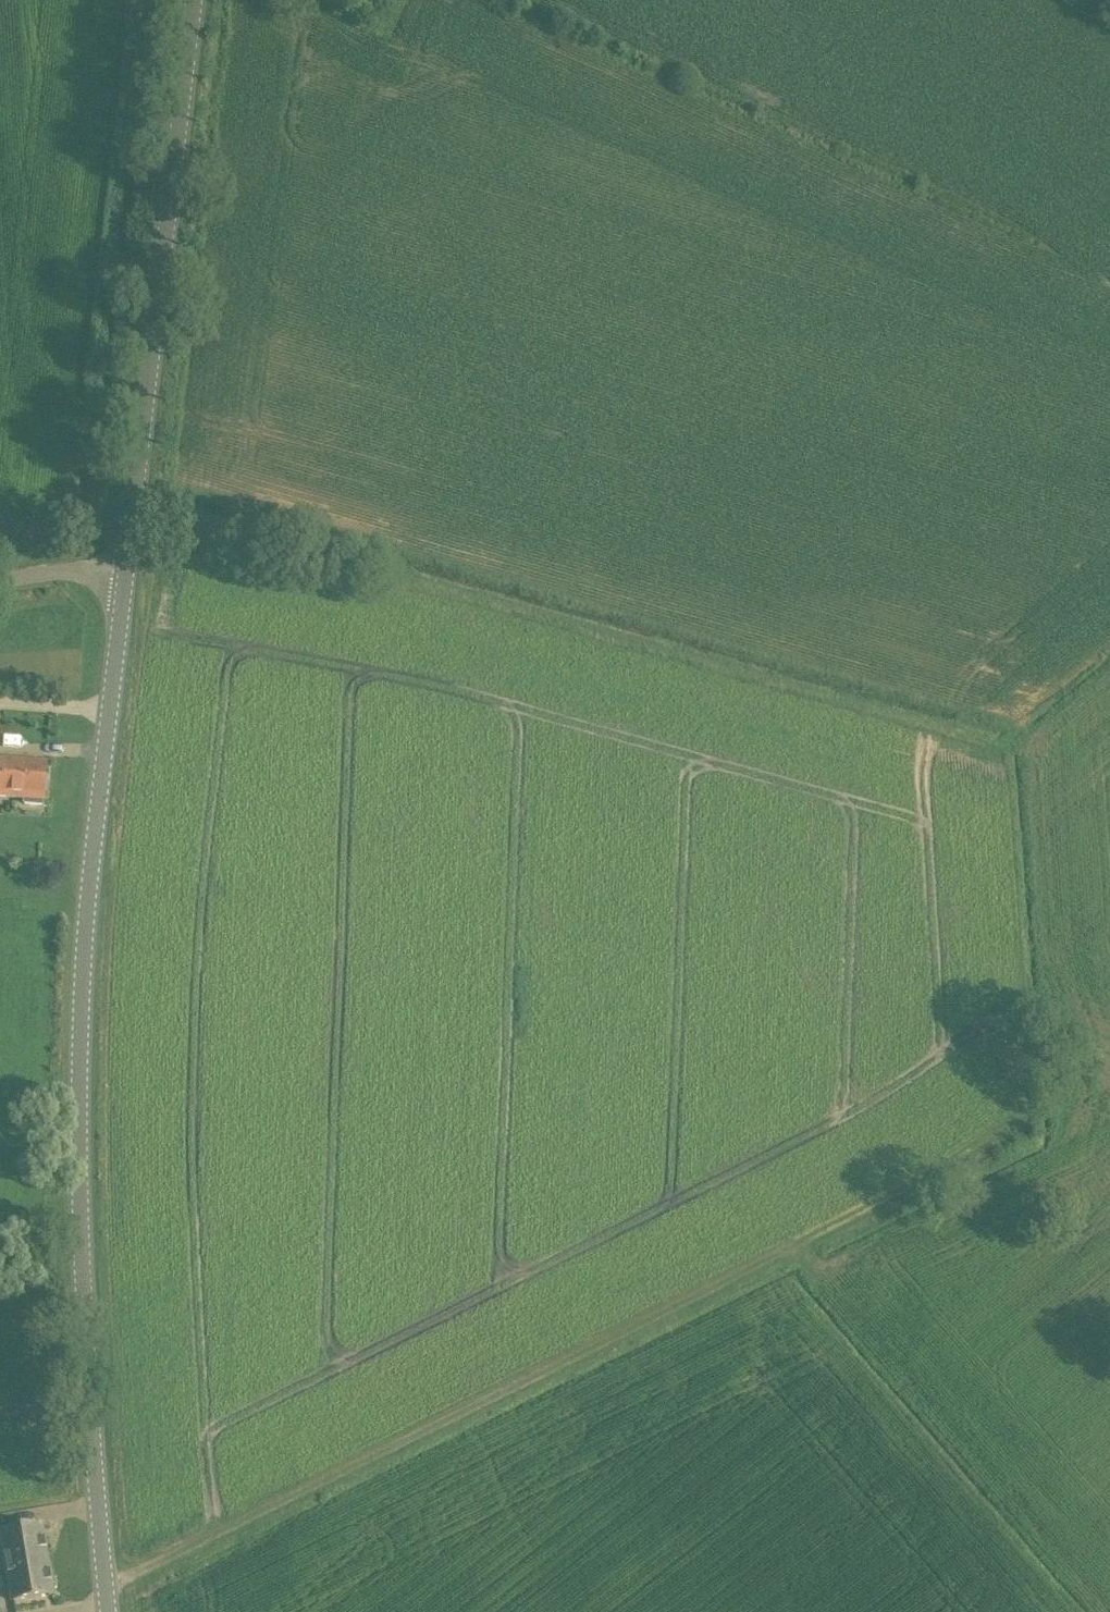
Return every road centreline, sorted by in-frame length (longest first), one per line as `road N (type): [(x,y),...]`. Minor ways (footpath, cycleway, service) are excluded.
road 1 (tertiary): [(110,1611),(93,1458),(77,1085),(86,906),(126,572)]
road 2 (tertiary): [(126,572),(194,0)]
road 3 (unclassified): [(126,572),(75,568),(0,581)]

